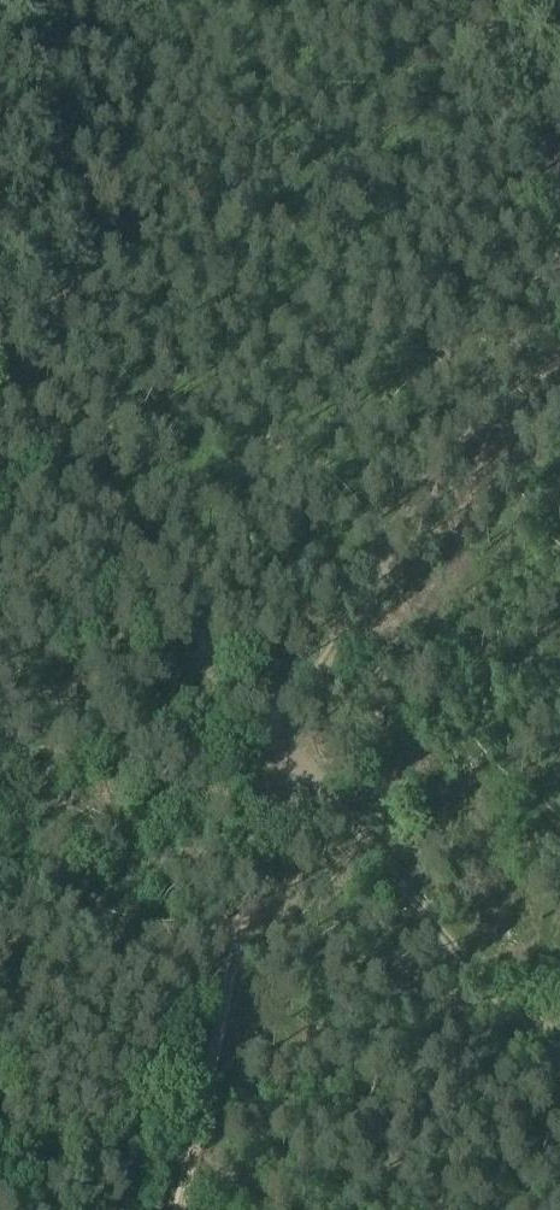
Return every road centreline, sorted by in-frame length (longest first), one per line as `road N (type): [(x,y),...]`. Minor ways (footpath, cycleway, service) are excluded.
road 1 (track): [(281,742),(318,665),(559,266)]
road 2 (track): [(171,1209),(281,742)]
road 3 (track): [(281,742),(559,1072)]
road 4 (track): [(38,458),(281,742)]

